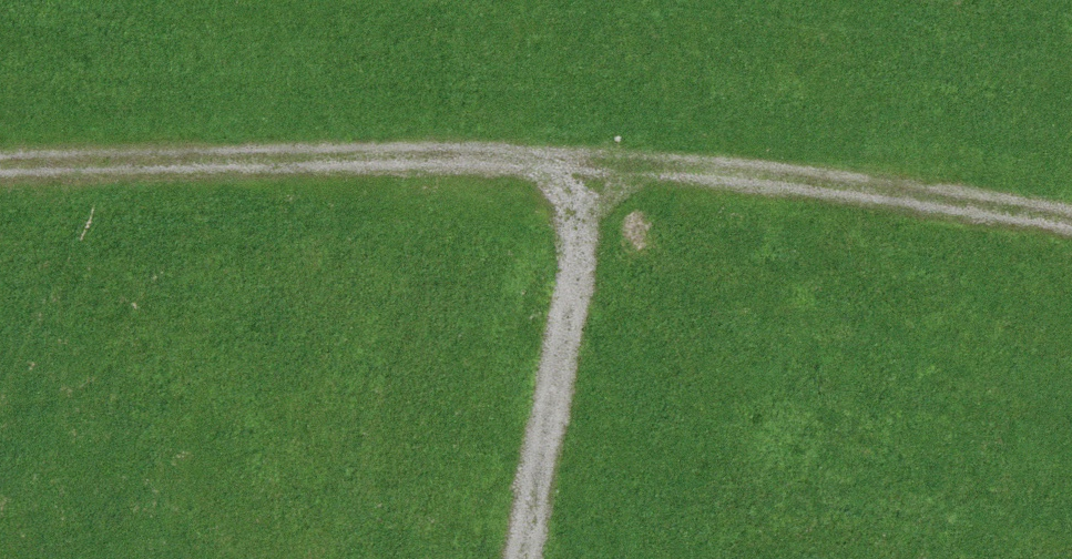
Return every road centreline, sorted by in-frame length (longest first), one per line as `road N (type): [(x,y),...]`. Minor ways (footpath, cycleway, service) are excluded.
road 1 (track): [(0,173),(861,191),(1071,227)]
road 2 (track): [(583,189),(519,558)]

